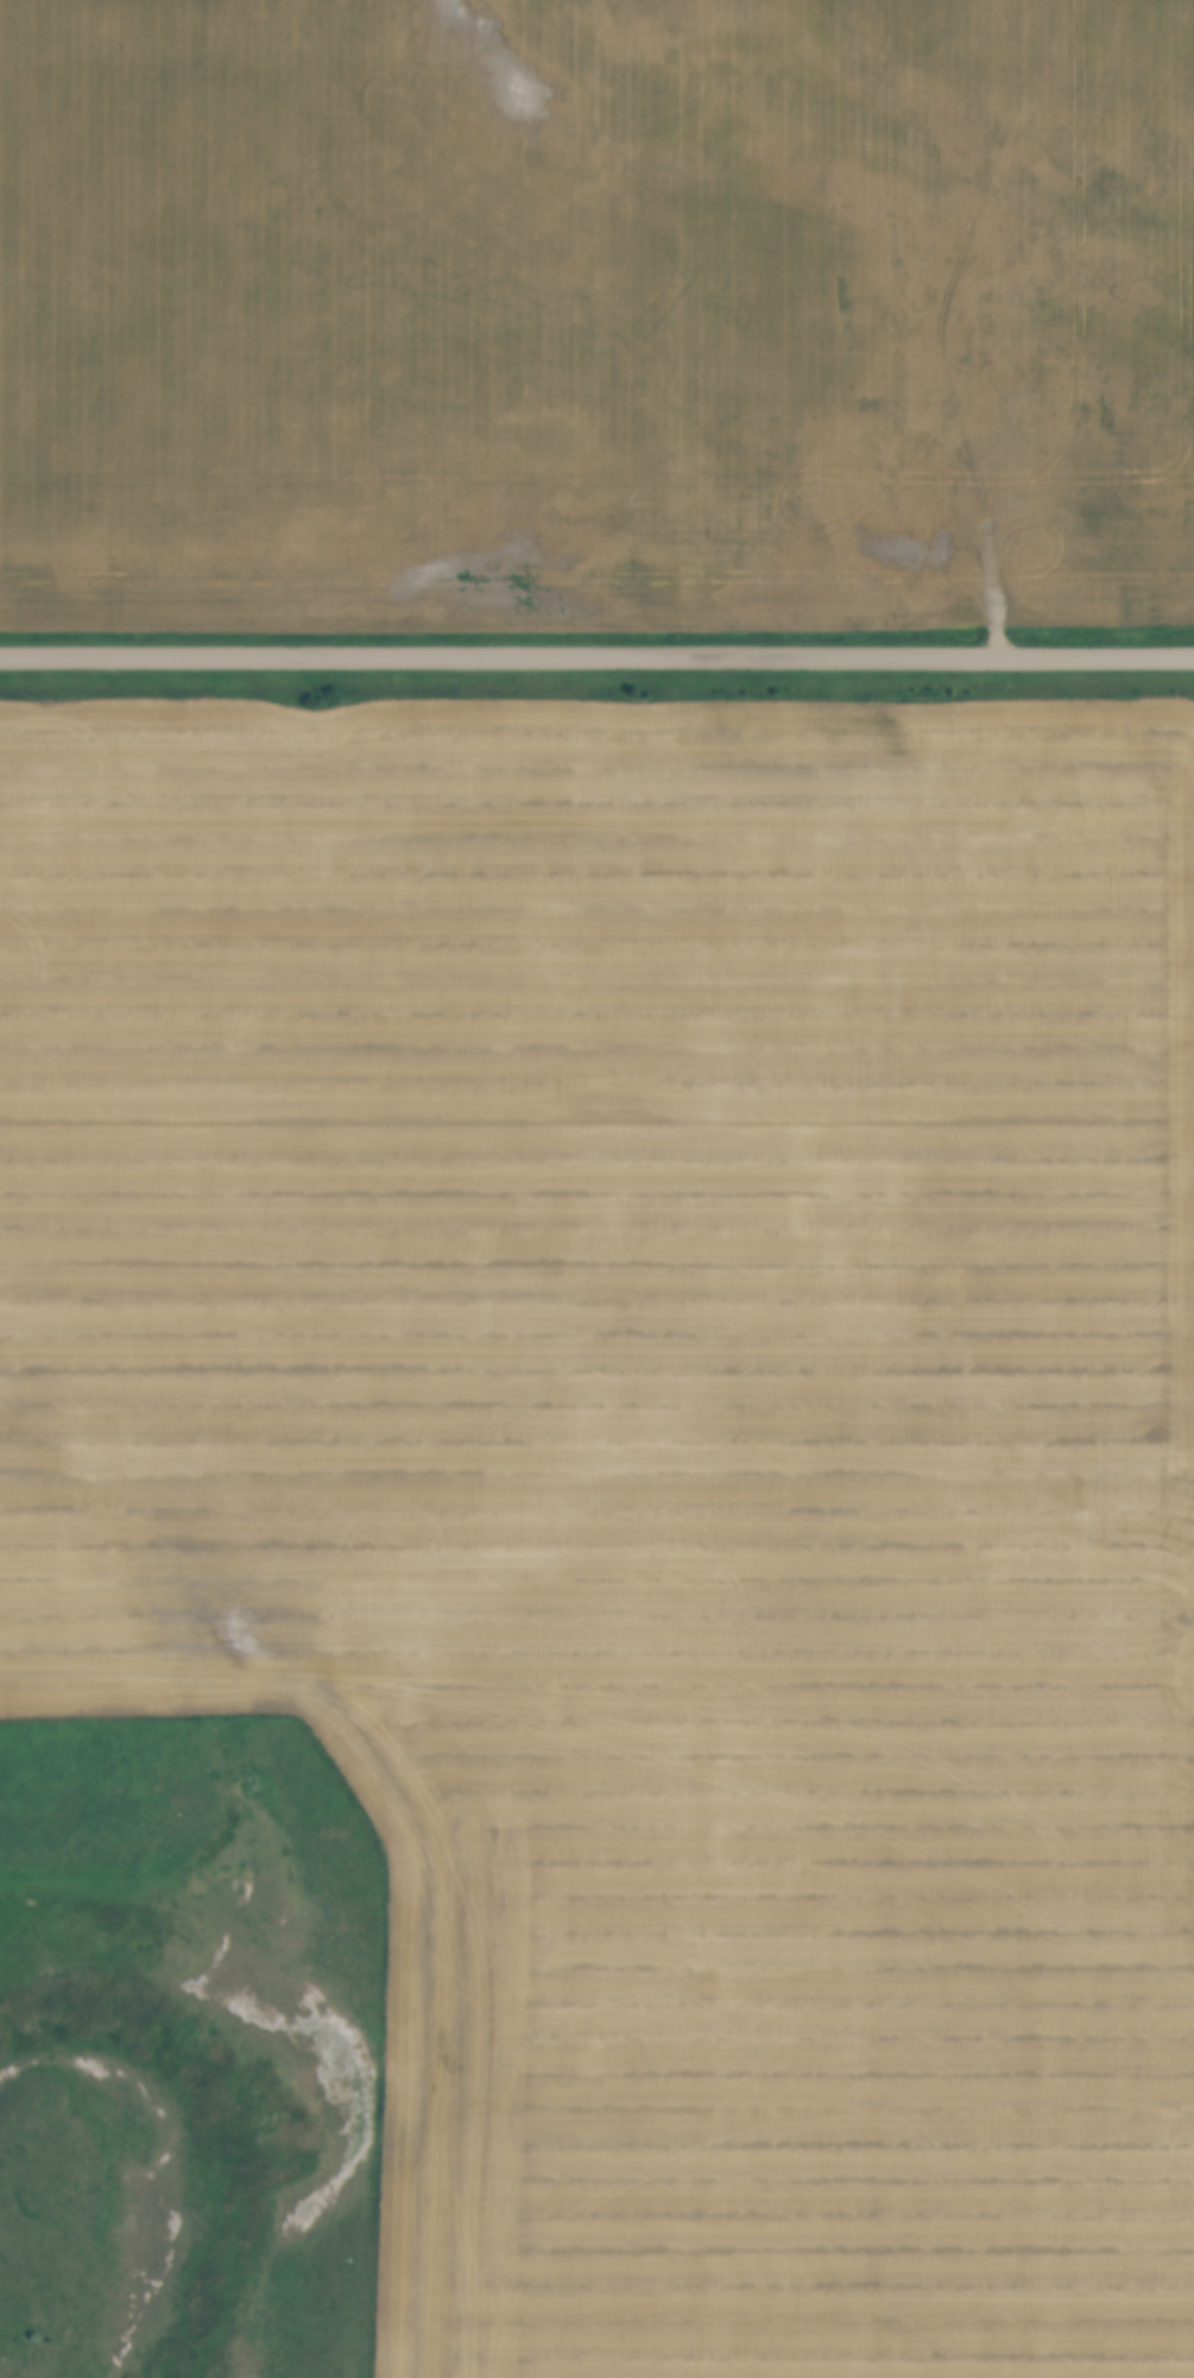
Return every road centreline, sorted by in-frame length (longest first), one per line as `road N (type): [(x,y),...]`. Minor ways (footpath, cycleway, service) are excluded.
road 1 (residential): [(1193,660),(0,659)]

